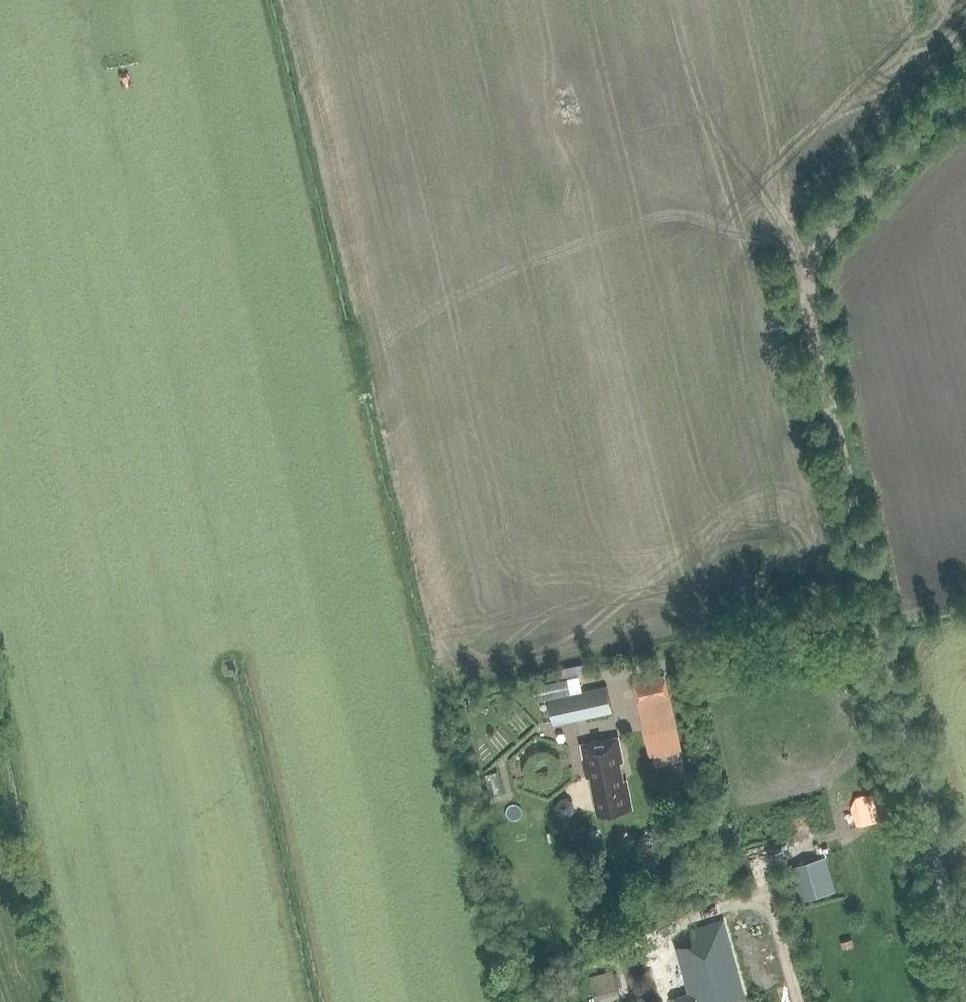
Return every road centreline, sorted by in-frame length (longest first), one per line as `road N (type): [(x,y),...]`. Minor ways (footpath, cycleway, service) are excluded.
road 1 (unclassified): [(965,938),(819,323),(818,247),(841,193),(965,71)]

